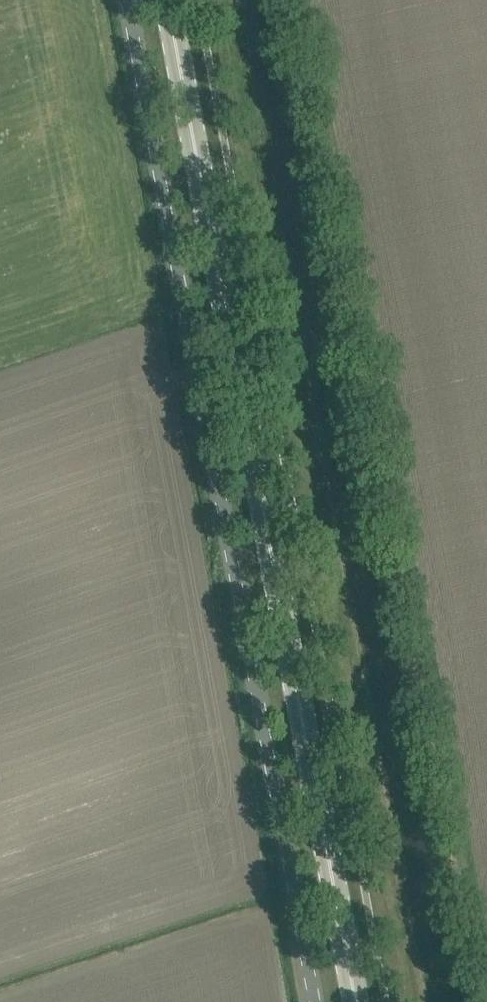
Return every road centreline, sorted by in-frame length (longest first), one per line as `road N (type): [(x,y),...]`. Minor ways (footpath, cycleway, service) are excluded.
road 1 (primary): [(356,1001),(167,0)]
road 2 (unclassified): [(320,1001),(131,0)]

